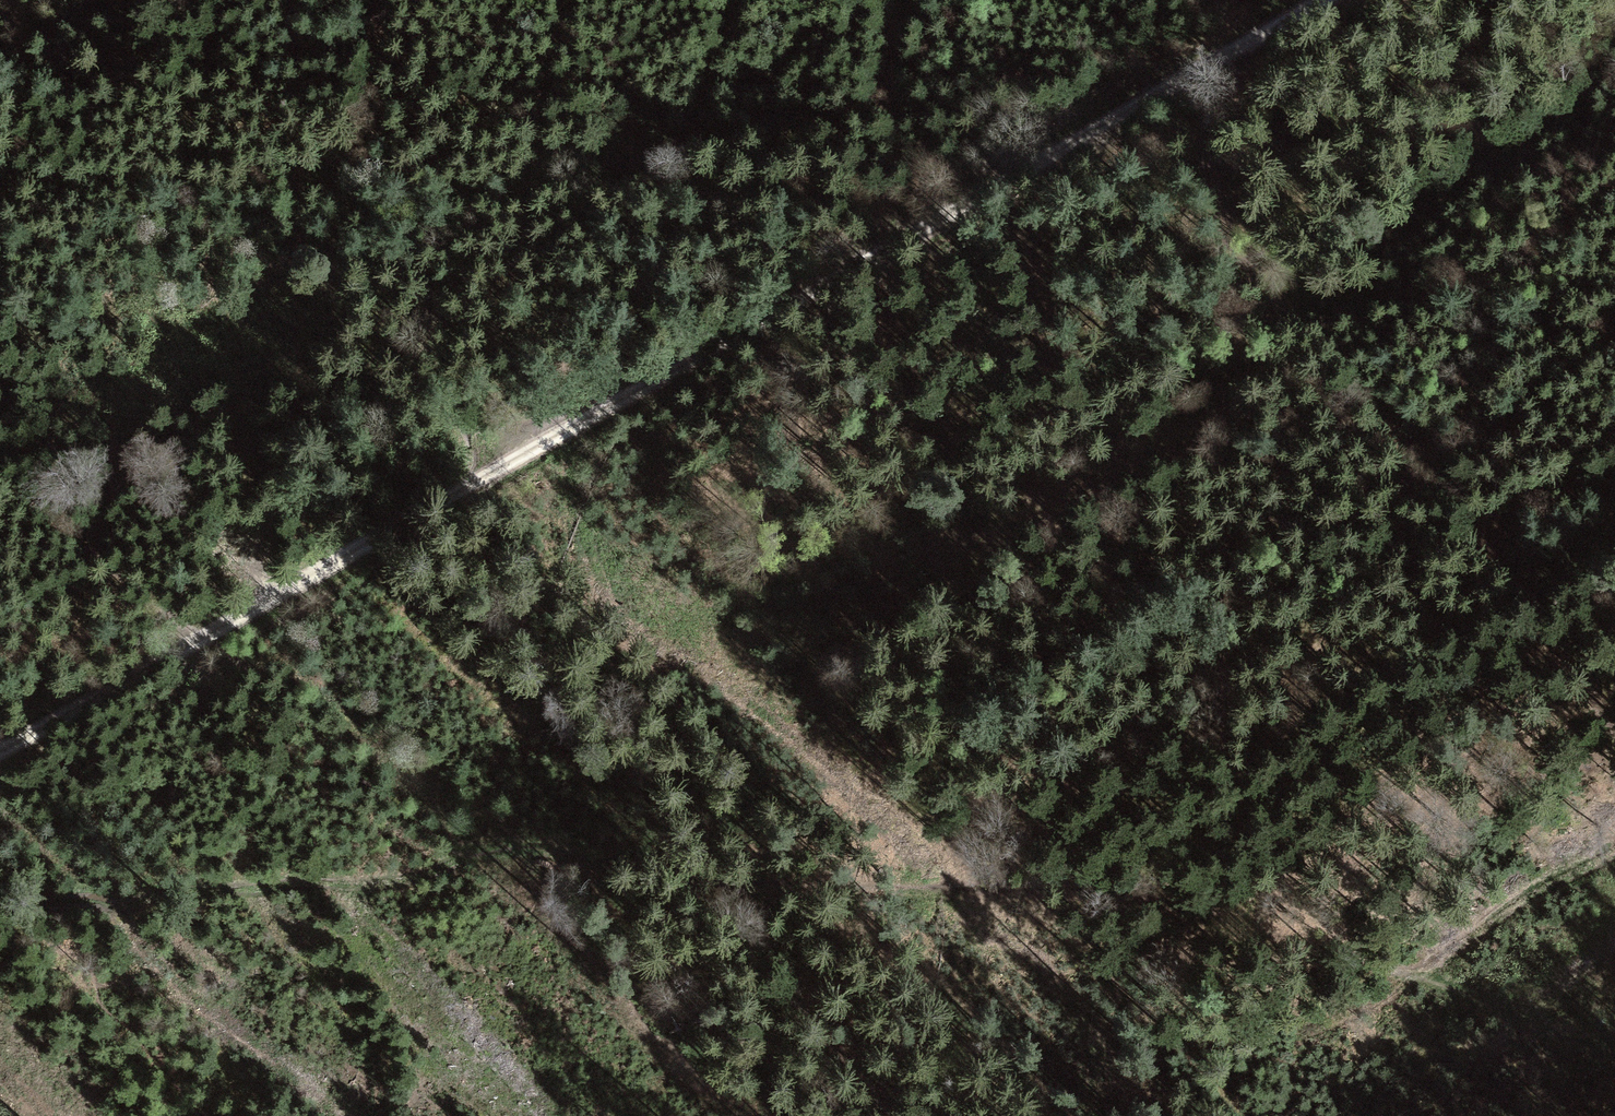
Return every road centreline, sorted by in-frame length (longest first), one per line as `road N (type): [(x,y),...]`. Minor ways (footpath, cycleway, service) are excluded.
road 1 (track): [(0,750),(611,391),(1309,0)]
road 2 (track): [(693,887),(1080,901),(1227,922),(1614,1045)]
road 3 (track): [(0,80),(798,211),(891,233)]
road 4 (track): [(1198,63),(1208,176),(1224,241),(1276,330),(1487,645),(1614,771)]
road 5 (track): [(0,909),(474,889)]
road 6 (track): [(474,889),(693,887)]

